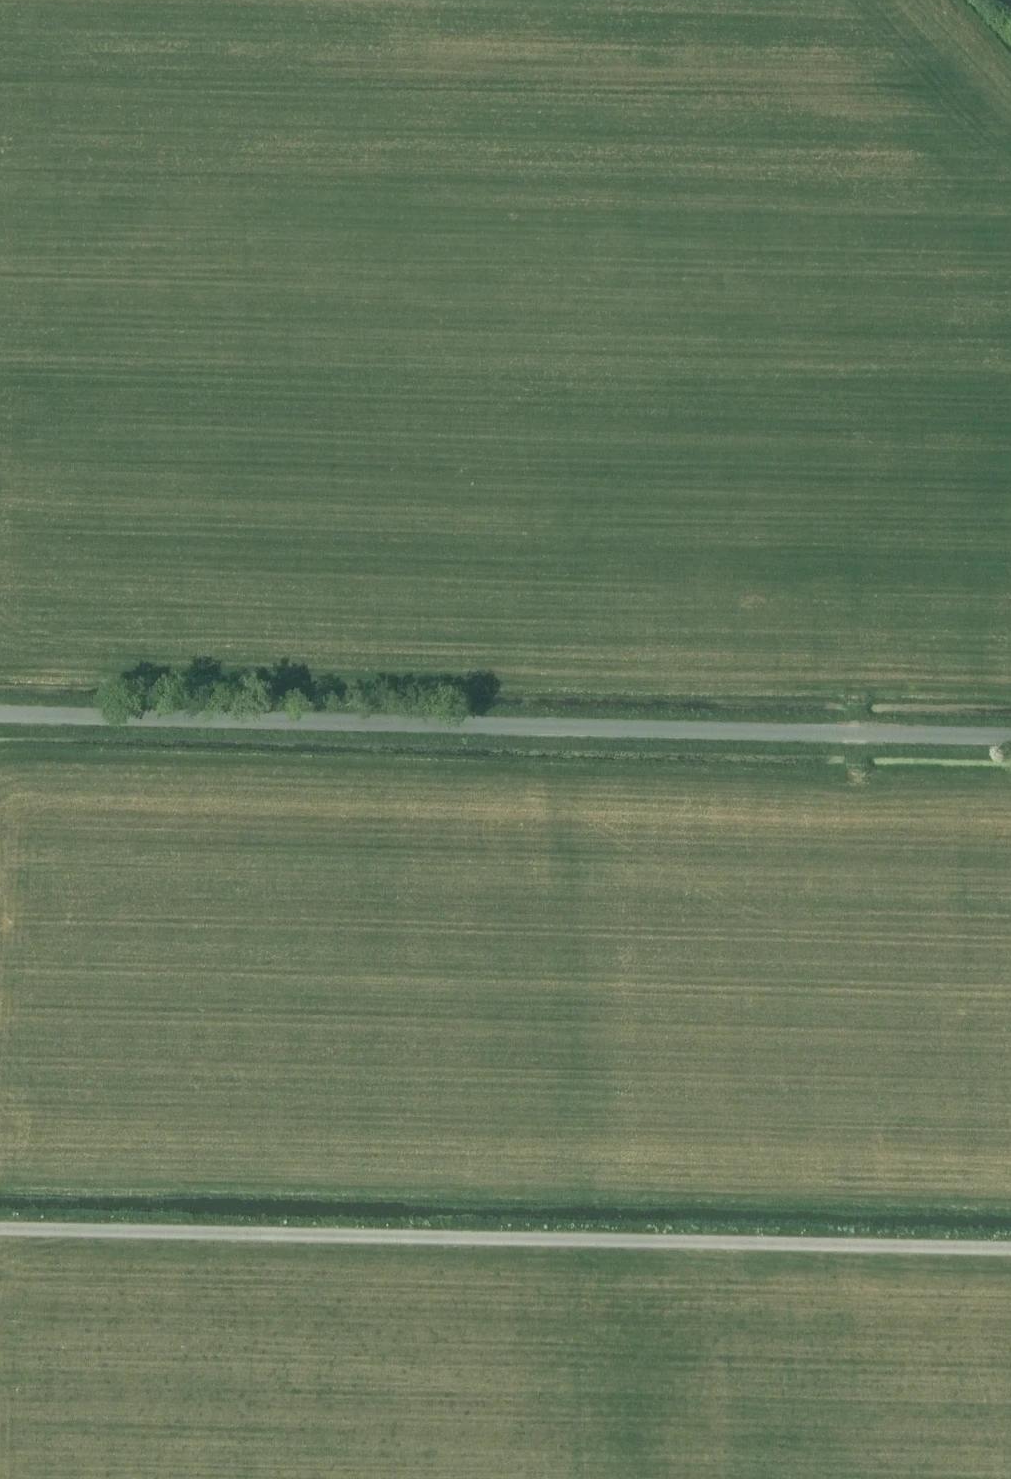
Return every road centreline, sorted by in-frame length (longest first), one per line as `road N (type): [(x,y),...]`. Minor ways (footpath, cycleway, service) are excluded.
road 1 (unclassified): [(1010,737),(0,713)]
road 2 (track): [(1010,1248),(0,1228)]

